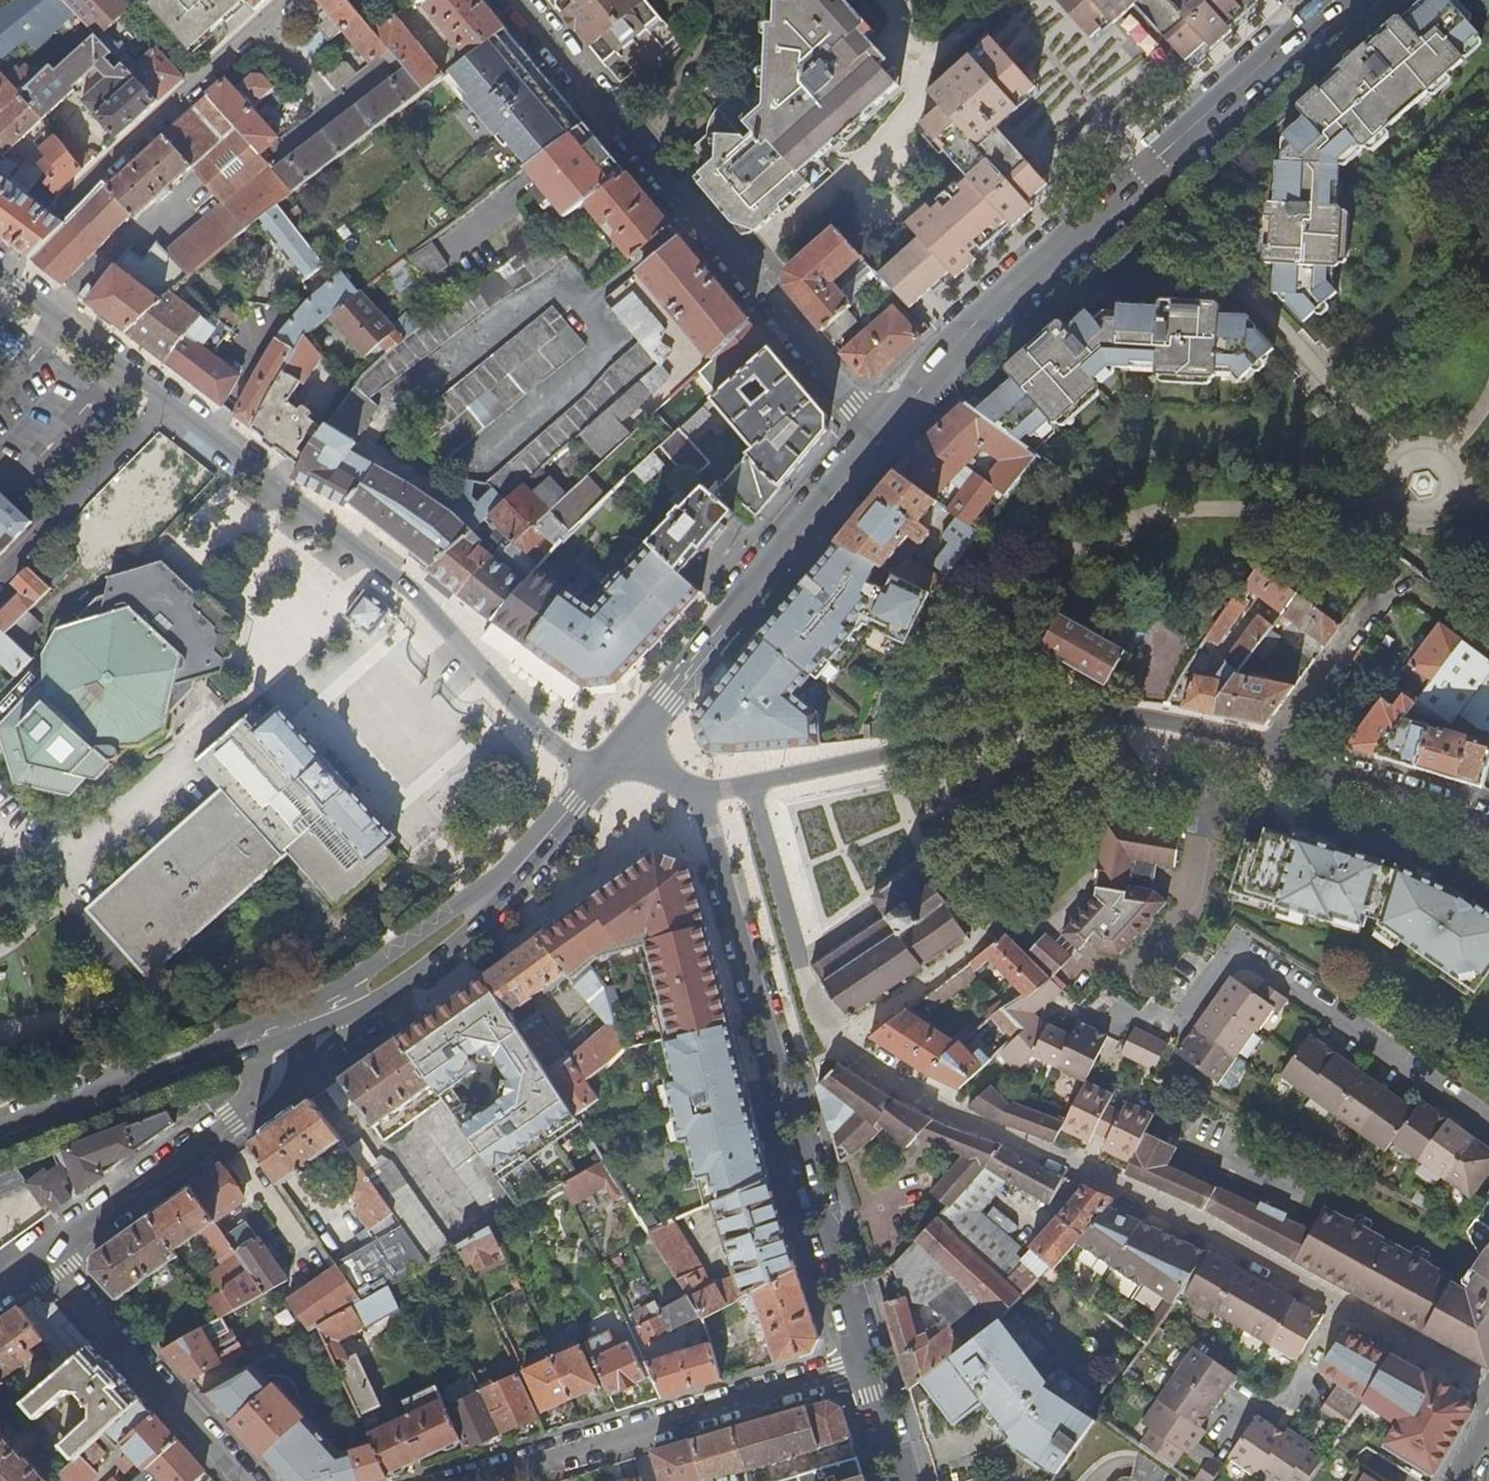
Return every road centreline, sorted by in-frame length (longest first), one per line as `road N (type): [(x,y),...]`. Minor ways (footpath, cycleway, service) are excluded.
road 1 (residential): [(1488,1388),(1195,1225),(939,1108),(867,1066),(814,1011),(752,784)]
road 2 (secondary): [(880,434),(1004,295),(1338,0)]
road 3 (residential): [(692,790),(712,832),(867,1367)]
road 4 (tertiary): [(167,405),(397,581),(554,746),(582,763),(613,761)]
road 5 (residential): [(880,434),(521,0)]
road 6 (tertiary): [(752,784),(1091,714),(1211,729),(1266,747)]
road 7 (residential): [(458,1480),(867,1367)]
road 8 (secondary): [(613,761),(880,434)]
road 9 (secondary): [(310,1014),(393,977),(463,925),(613,761)]
road 10 (residential): [(43,1260),(270,1087),(320,1035),(310,1014)]
road 11 (residential): [(260,26),(97,175),(8,280)]
road 12 (secondary): [(0,1127),(310,1014)]
road 13 (residential): [(1488,642),(1397,575),(1266,747)]
road 14 (residential): [(43,1260),(244,1480)]
road 15 (residential): [(0,578),(167,405)]
road 16 (tertiary): [(1266,747),(1293,764),(1443,810),(1488,833)]
road 17 (tertiary): [(8,280),(167,405)]

